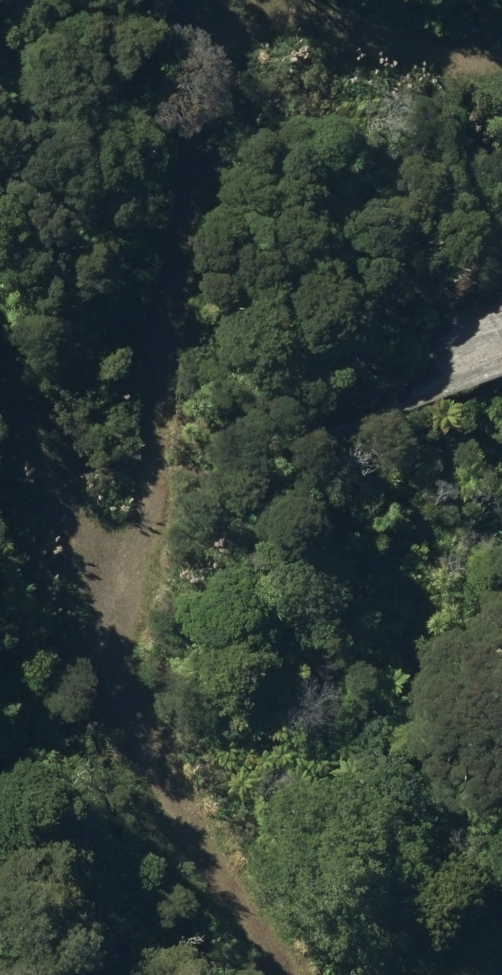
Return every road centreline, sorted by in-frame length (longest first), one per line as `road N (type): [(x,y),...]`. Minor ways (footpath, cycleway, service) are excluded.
road 1 (track): [(119,608),(146,538),(190,163),(213,81),(234,43),(264,25),(308,20),(447,60),(479,65),(501,56)]
road 2 (track): [(286,974),(240,912),(137,723),(119,657),(119,608)]
road 3 (track): [(119,608),(0,323)]

